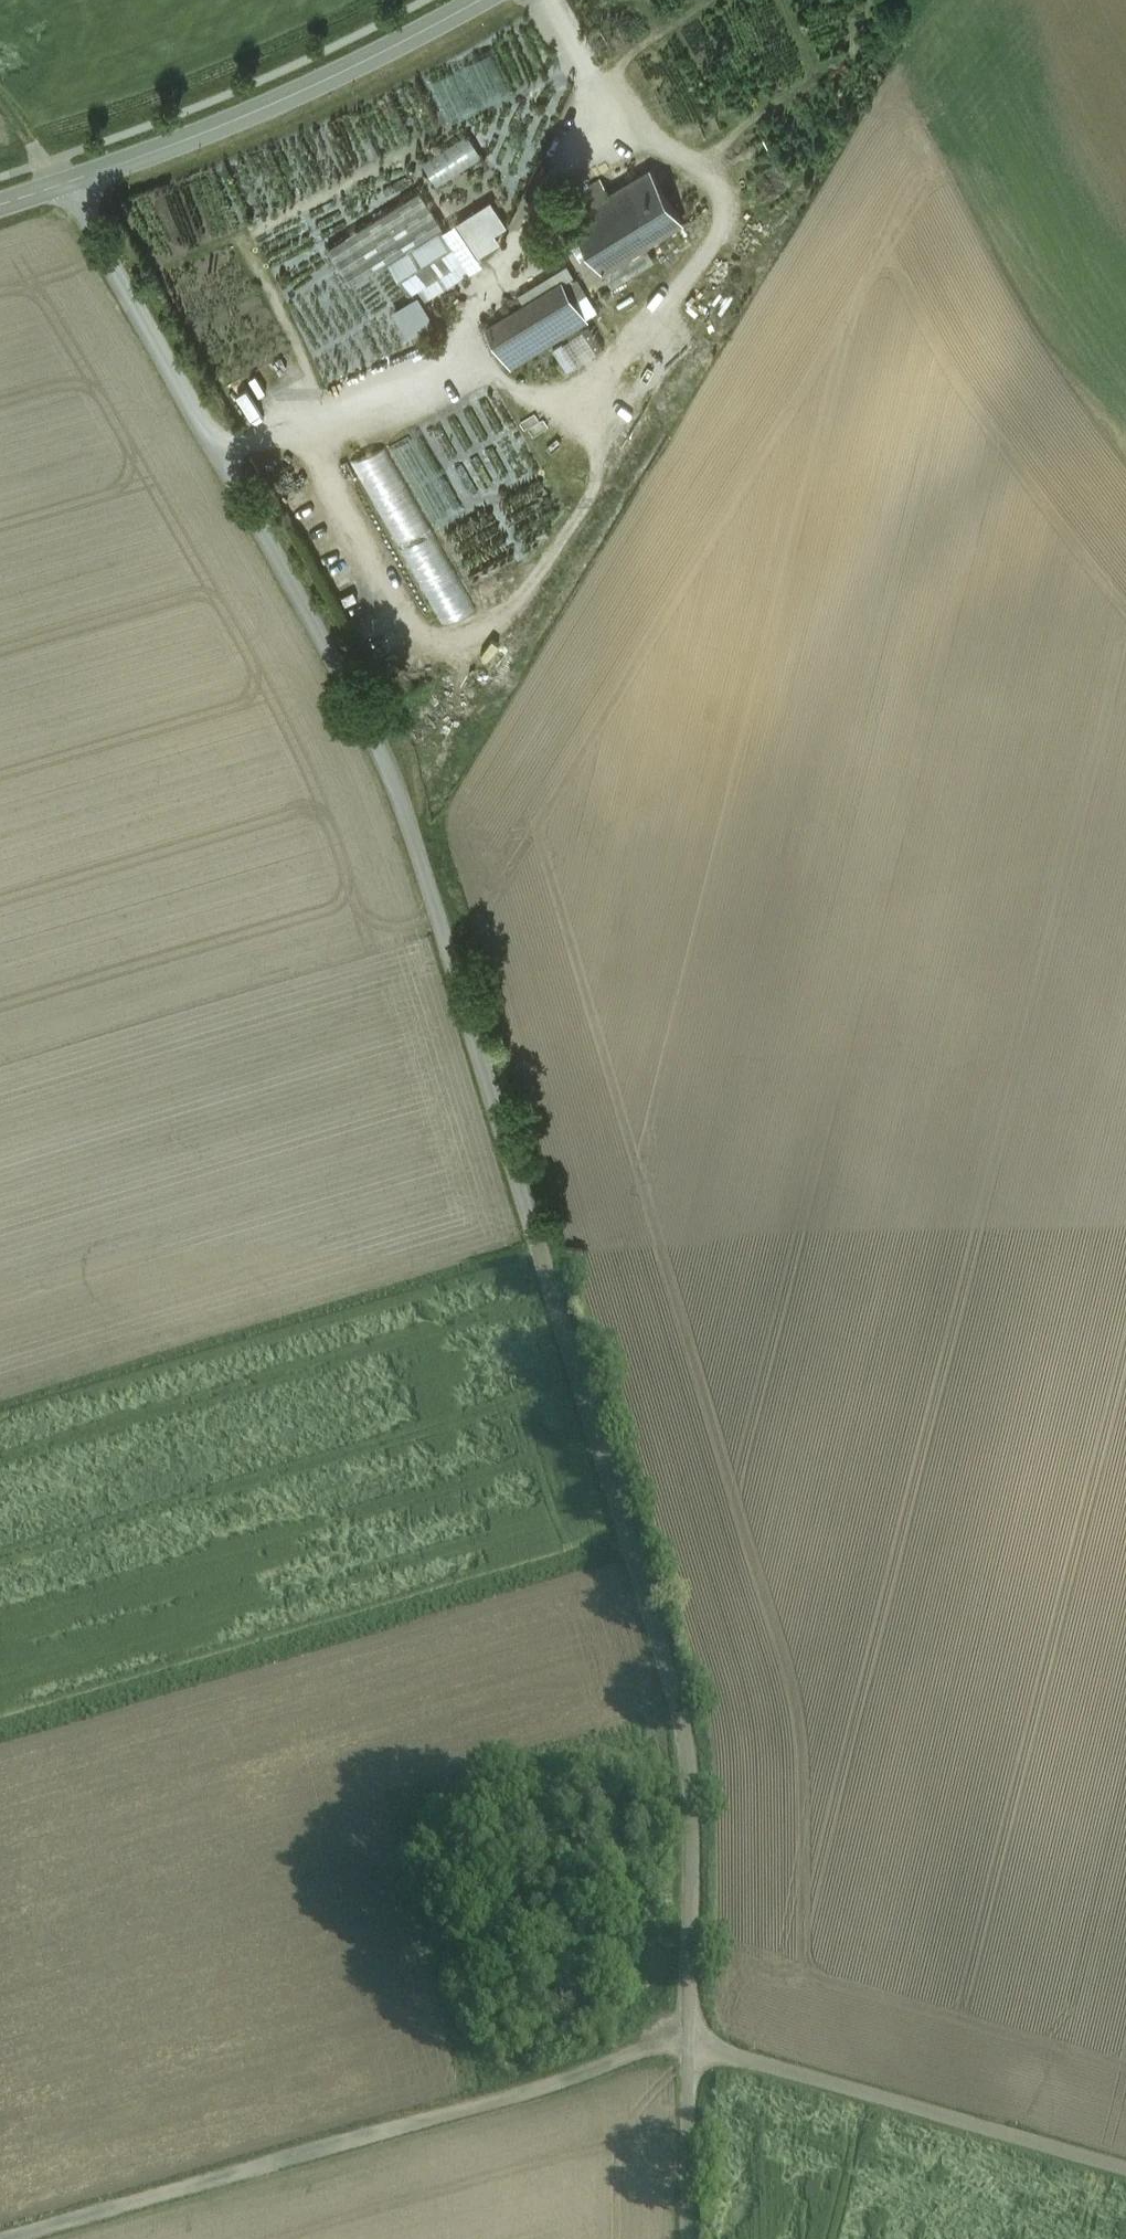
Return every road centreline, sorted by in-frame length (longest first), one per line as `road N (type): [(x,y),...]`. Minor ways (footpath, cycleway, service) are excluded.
road 1 (unclassified): [(65,182),(369,735),(431,918),(658,1669),(678,1785),(674,2039)]
road 2 (track): [(0,2236),(674,2039)]
road 3 (unclassified): [(674,2039),(1125,2169)]
road 4 (tertiary): [(65,182),(224,123),(479,0)]
road 5 (unclassified): [(674,2039),(672,2238)]

